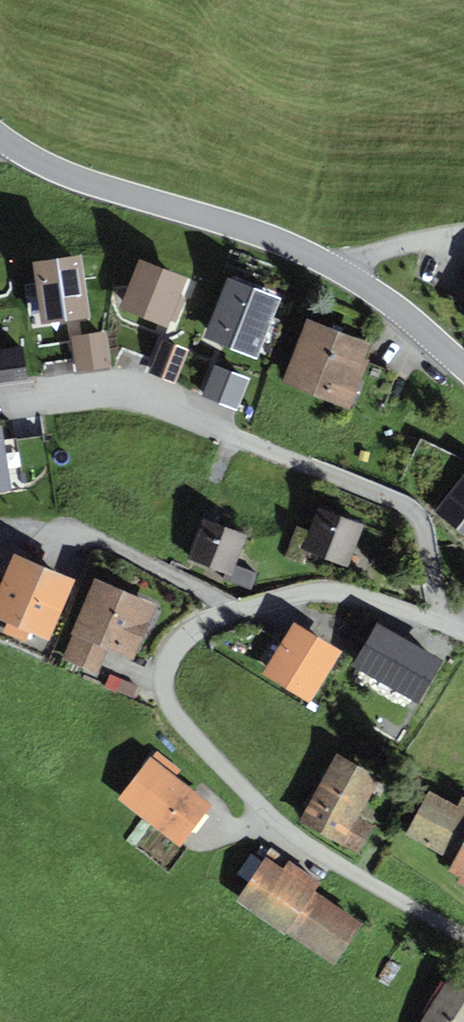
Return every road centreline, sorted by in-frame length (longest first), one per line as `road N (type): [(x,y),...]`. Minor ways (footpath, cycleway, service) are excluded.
road 1 (residential): [(442,623),(372,598),(264,605),(189,637),(173,650),(164,683),(181,718),(315,856),(463,947)]
road 2 (residential): [(12,402),(153,397),(415,510),(442,623)]
road 3 (tertiary): [(346,273),(62,175),(0,141)]
road 4 (tertiary): [(463,364),(394,299),(346,273)]
road 5 (residential): [(346,273),(370,257),(463,233)]

